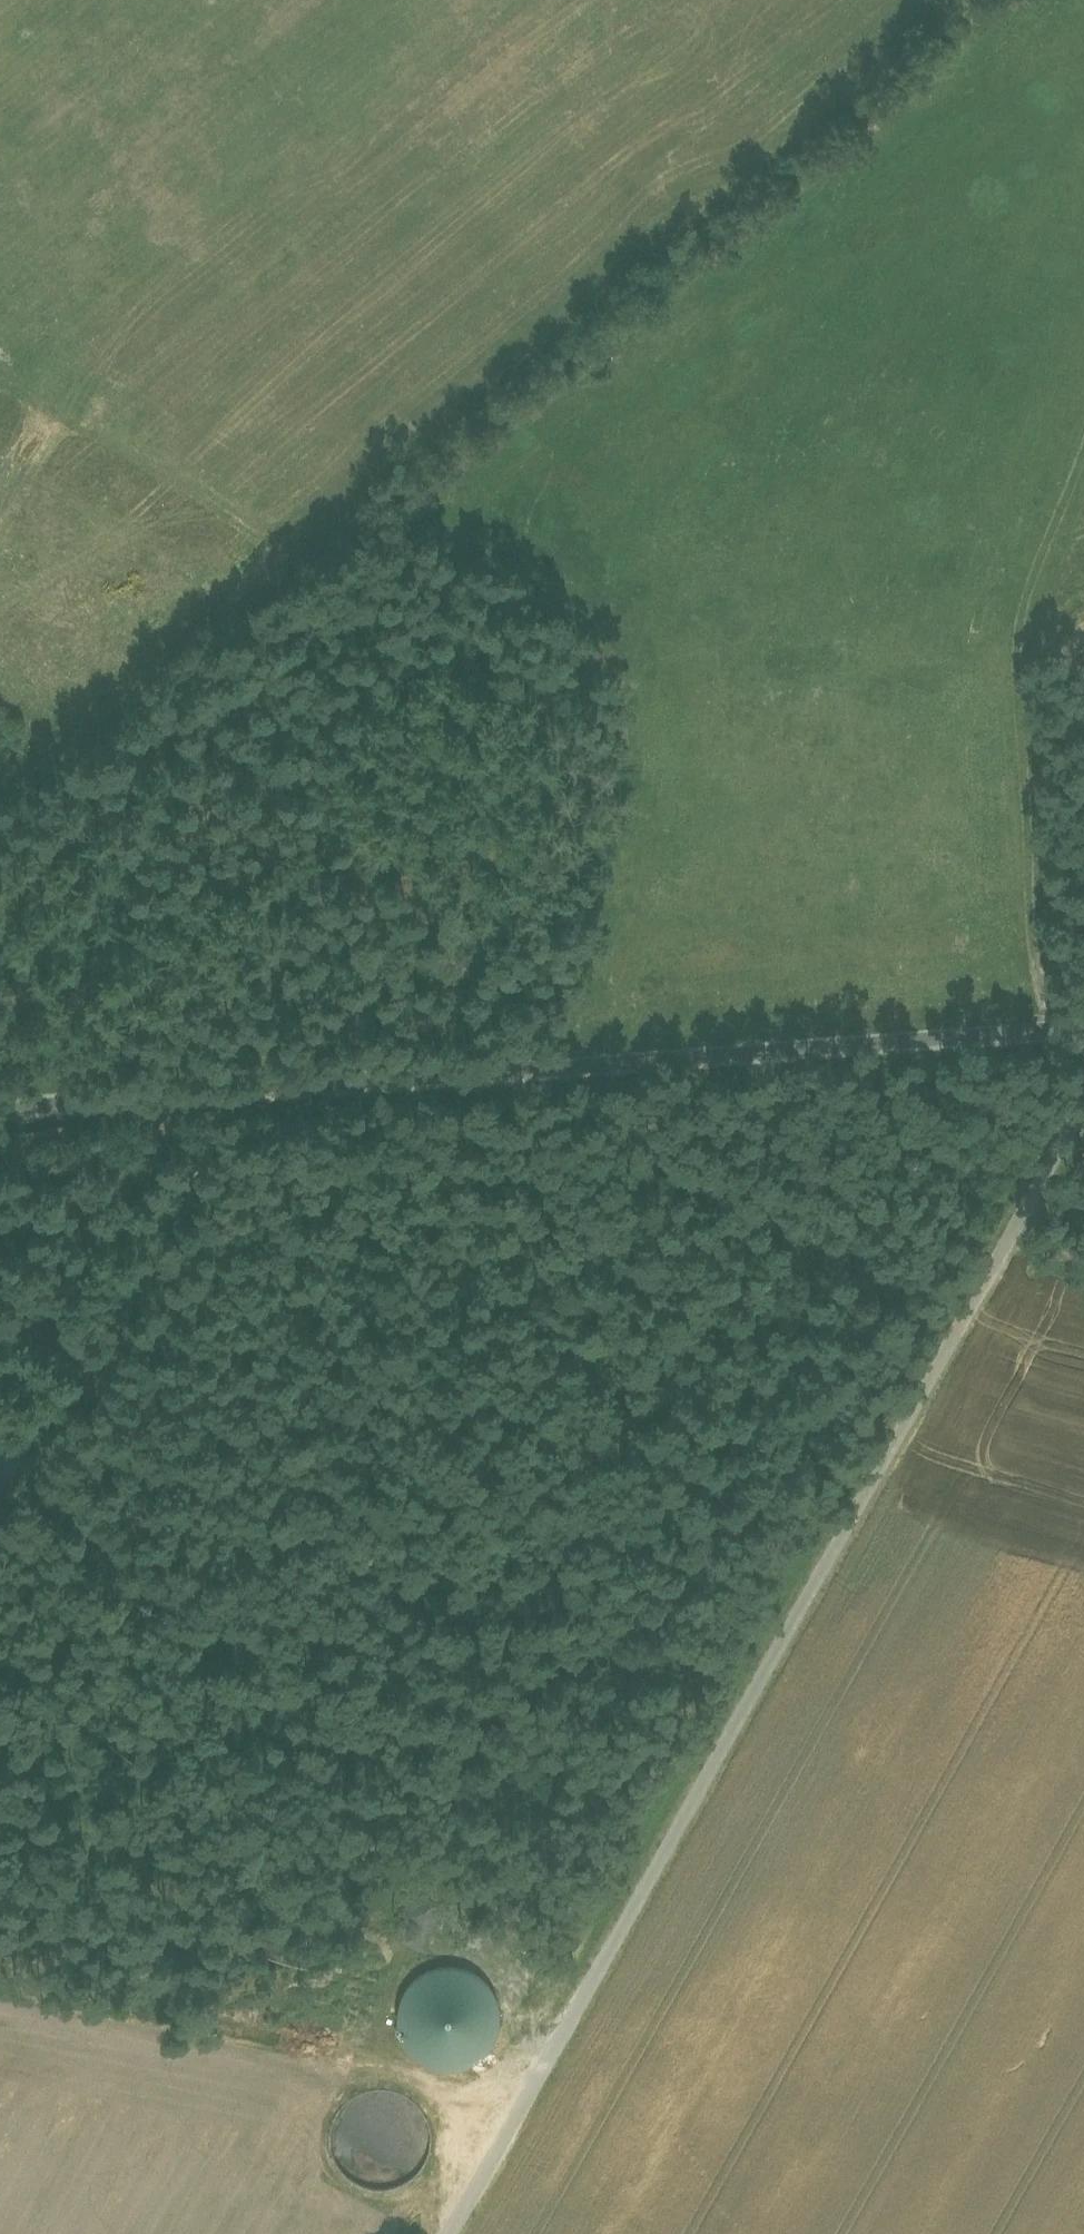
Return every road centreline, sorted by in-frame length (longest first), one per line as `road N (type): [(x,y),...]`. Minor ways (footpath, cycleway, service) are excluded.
road 1 (track): [(1083,1127),(960,1326),(449,2233)]
road 2 (unclassified): [(1083,1037),(0,1133)]

